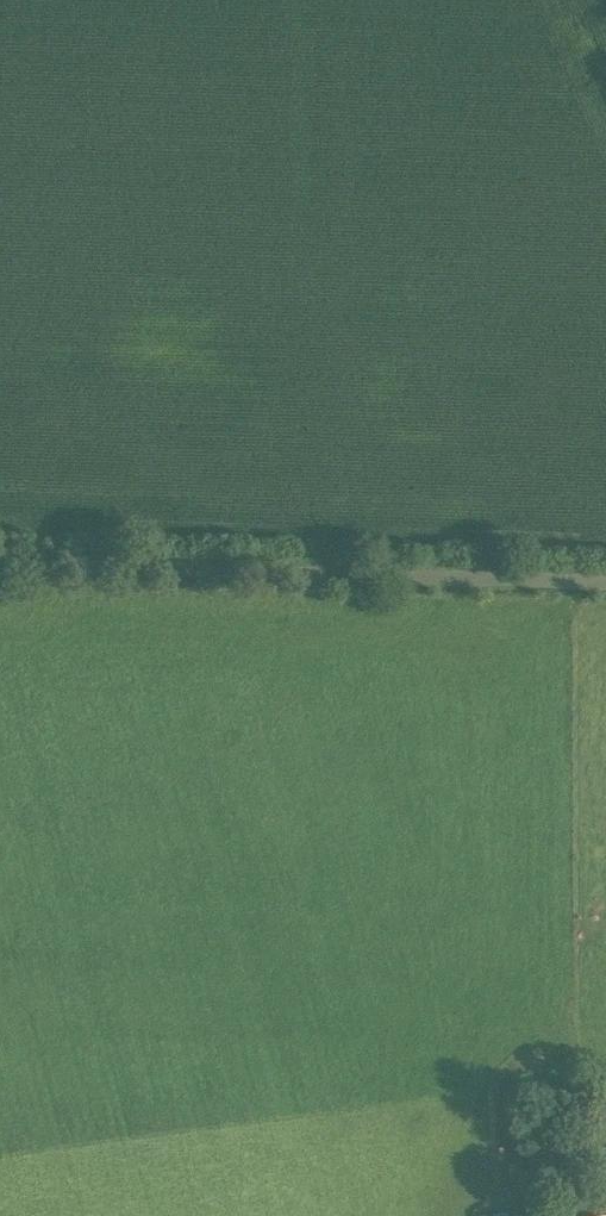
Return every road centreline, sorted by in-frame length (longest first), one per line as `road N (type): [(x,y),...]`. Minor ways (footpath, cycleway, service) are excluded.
road 1 (unclassified): [(0,551),(605,565)]

